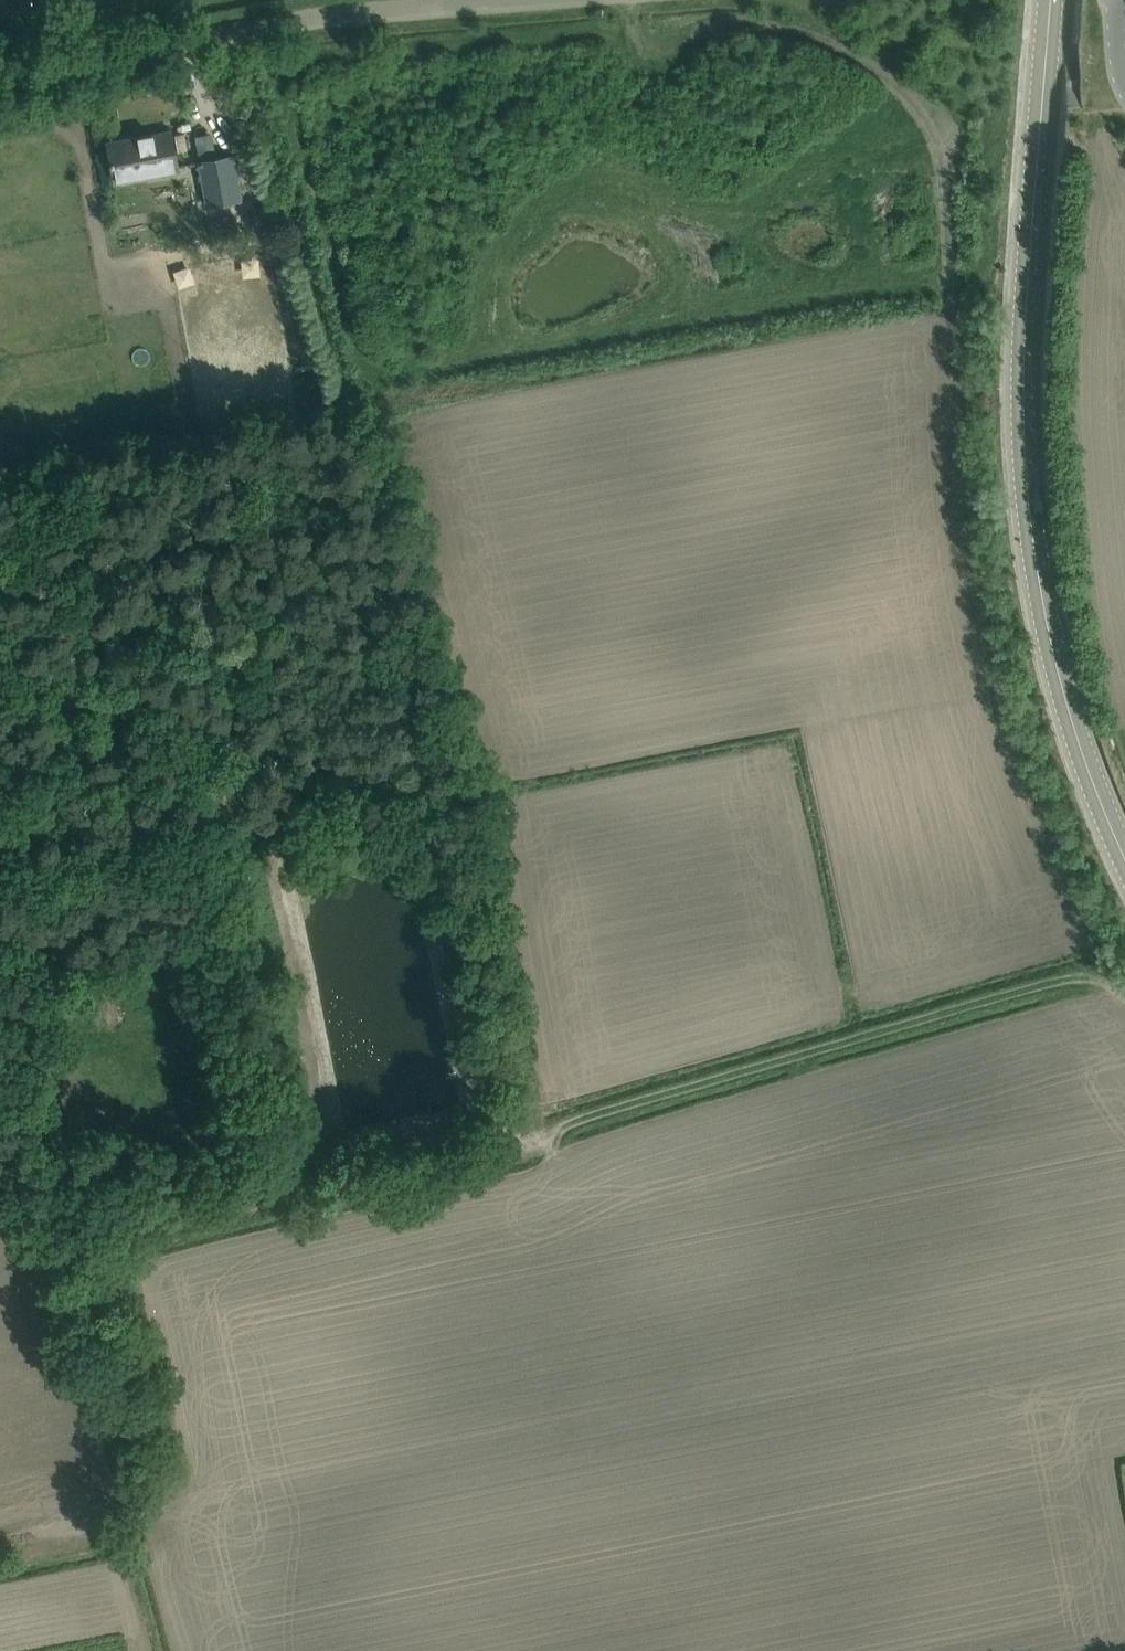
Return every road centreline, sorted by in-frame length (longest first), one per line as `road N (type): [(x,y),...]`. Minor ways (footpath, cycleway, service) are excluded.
road 1 (unclassified): [(1124,870),(1046,649),(1026,528),(1018,433),(1050,0)]
road 2 (unclassified): [(0,79),(325,23),(565,0)]

